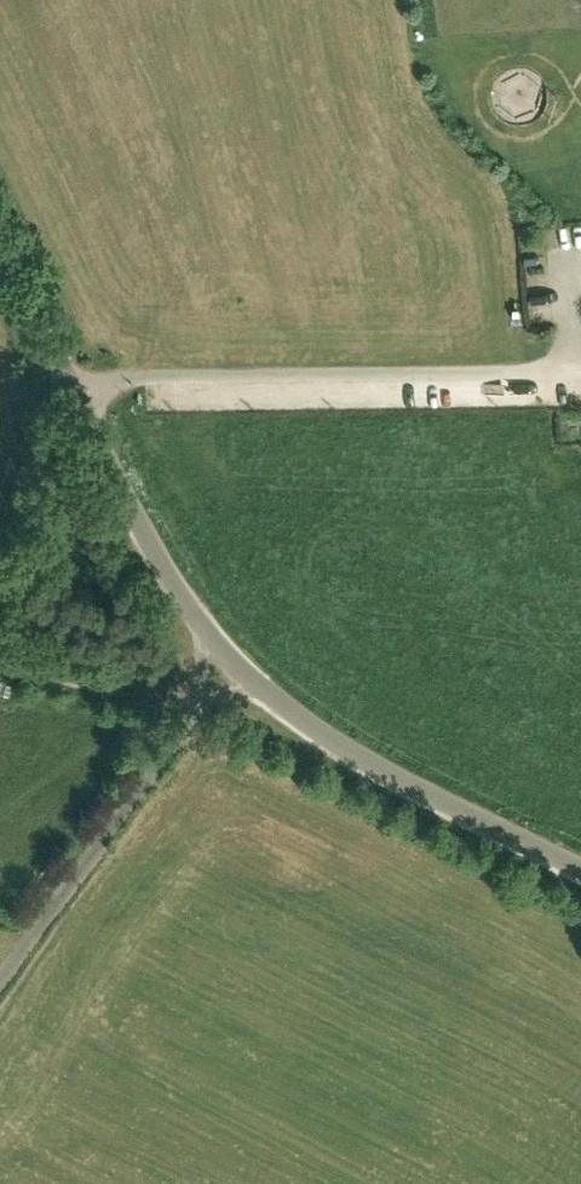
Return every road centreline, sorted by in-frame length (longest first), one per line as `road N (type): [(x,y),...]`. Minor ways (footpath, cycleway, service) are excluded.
road 1 (unclassified): [(580,872),(314,738),(237,678),(168,576),(0,247)]

